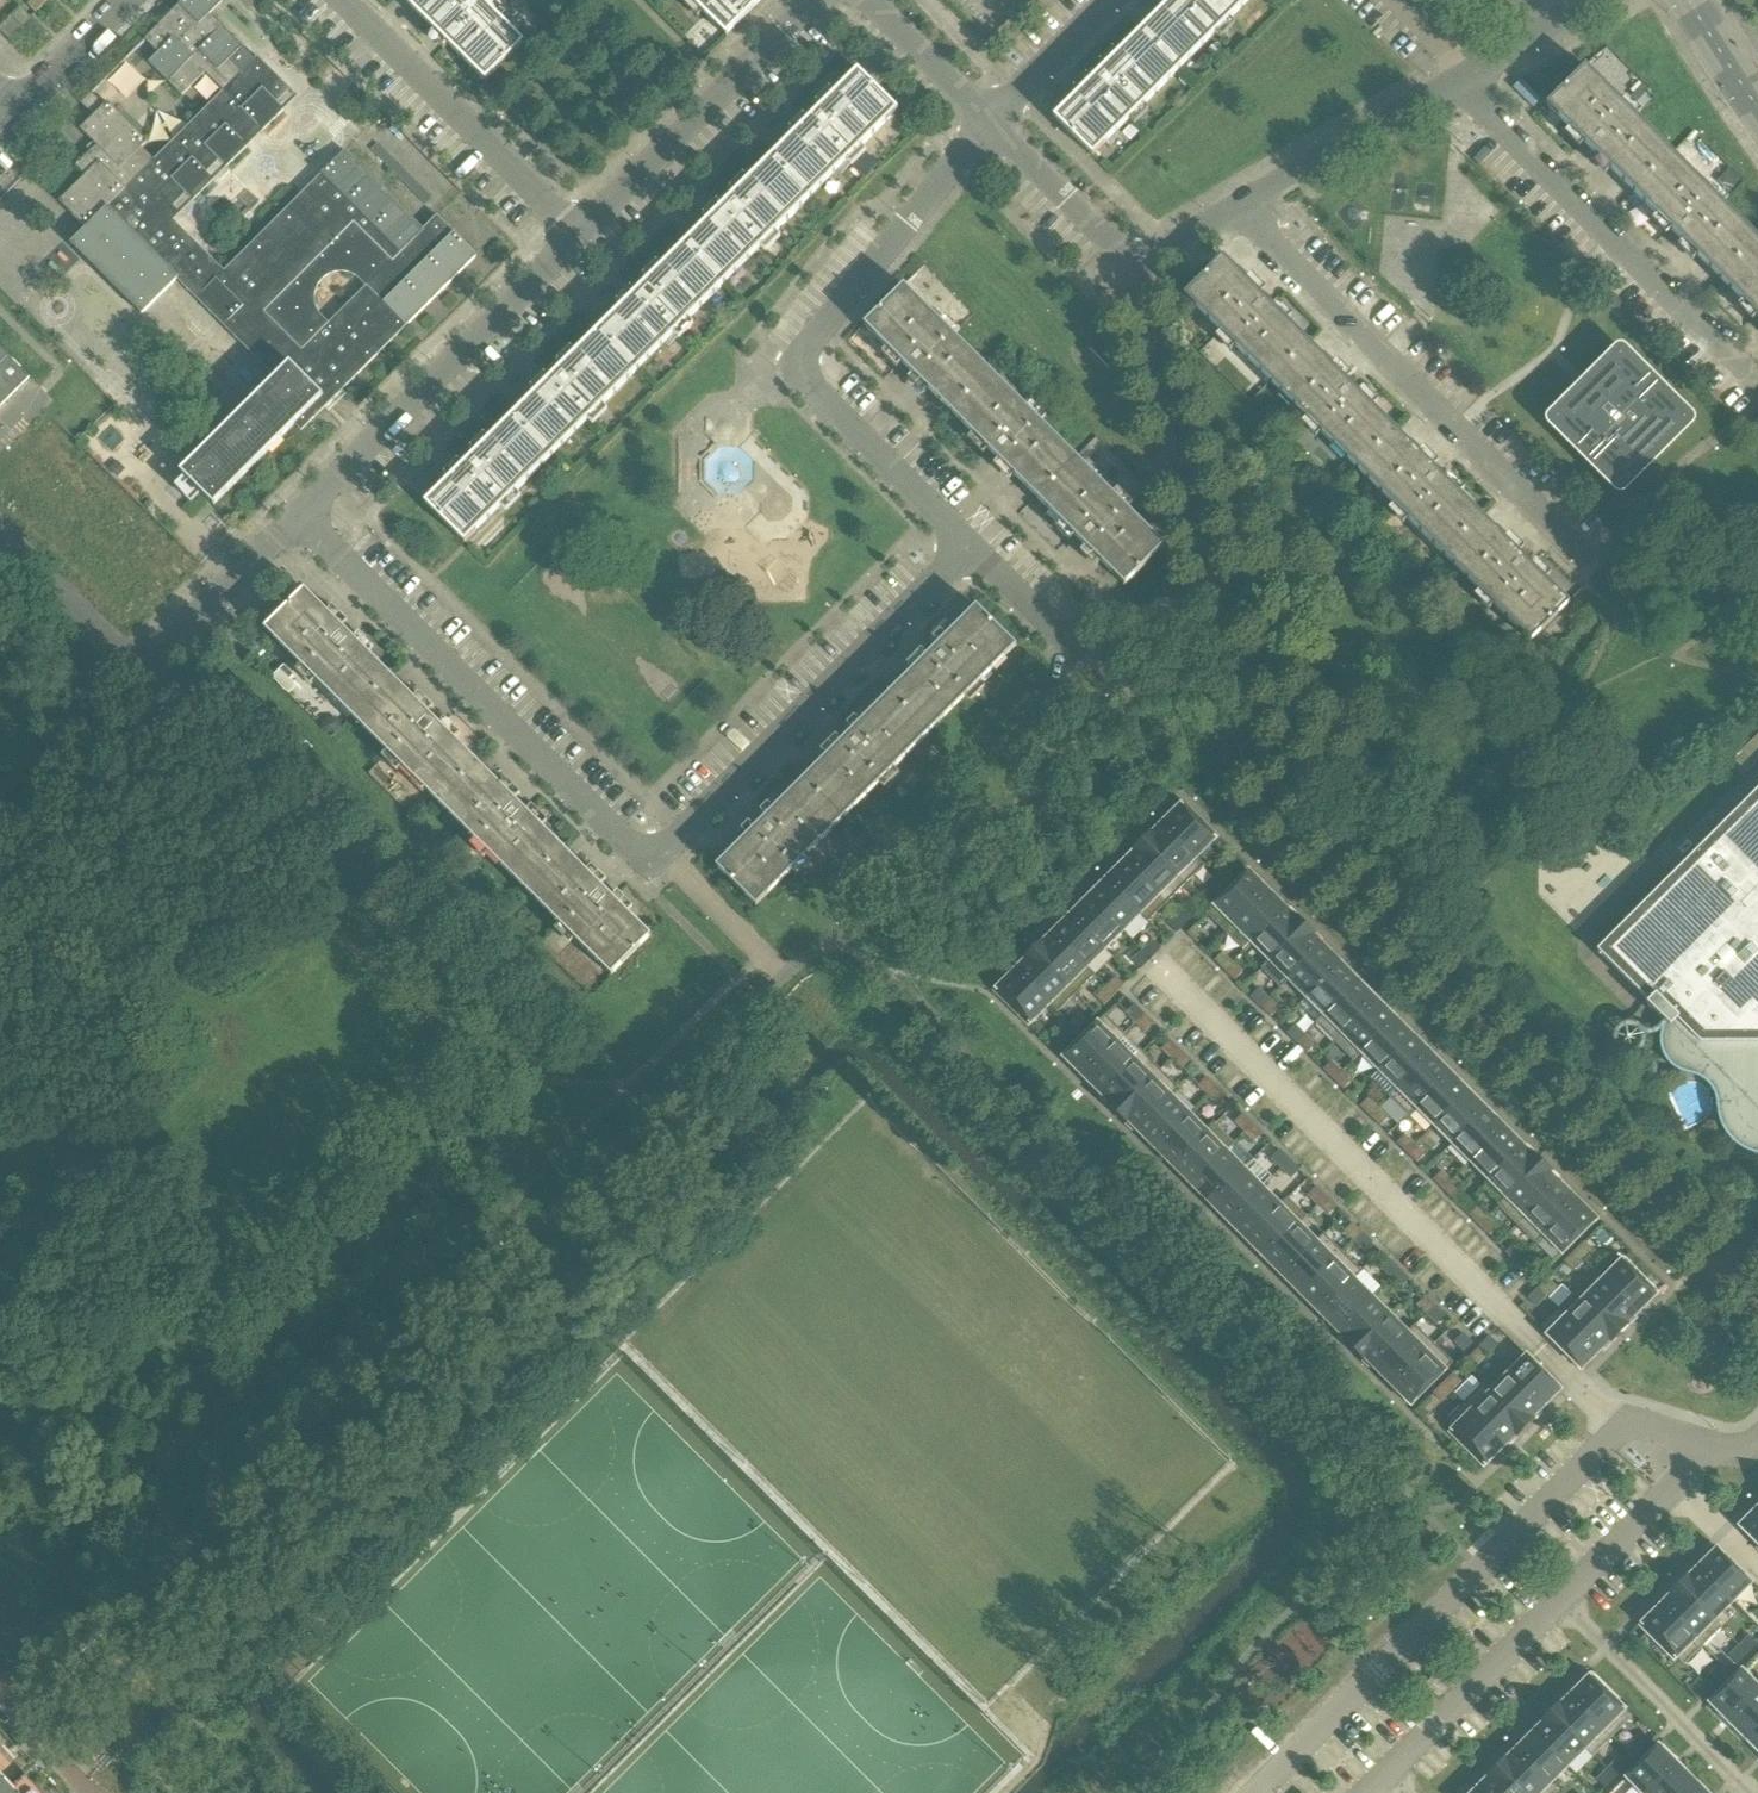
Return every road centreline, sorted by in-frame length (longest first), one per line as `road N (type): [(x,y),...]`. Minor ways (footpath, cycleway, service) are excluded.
road 1 (residential): [(1177,982),(1622,1425)]
road 2 (residential): [(968,542),(794,371),(993,120)]
road 3 (residential): [(1250,1792),(1622,1425)]
road 4 (residential): [(1238,200),(1591,567)]
road 5 (residential): [(664,855),(641,849),(300,515)]
road 6 (residential): [(968,542),(664,855)]
road 7 (residential): [(1757,394),(1458,84)]
road 8 (residential): [(300,515),(140,666),(0,520)]
road 9 (residential): [(582,234),(300,515)]
road 10 (residential): [(582,234),(340,0)]
road 11 (residential): [(818,0),(582,234)]
road 12 (residential): [(993,120),(1136,264),(1238,200)]
road 13 (residential): [(1563,1599),(1755,1792)]
road 14 (residential): [(1563,1599),(1385,1782)]
road 15 (residential): [(1238,200),(1458,84)]
road 16 (residential): [(1703,1451),(1563,1599)]
road 17 (residential): [(867,0),(993,120)]
road 18 (residential): [(993,120),(1115,0)]
road 19 (residential): [(786,974),(664,855)]
road 20 (residential): [(17,113),(131,0)]
road 21 (unclassified): [(92,1792),(0,1695)]
road 22 (residential): [(1757,113),(1691,0)]
road 23 (residential): [(1063,630),(968,542)]

